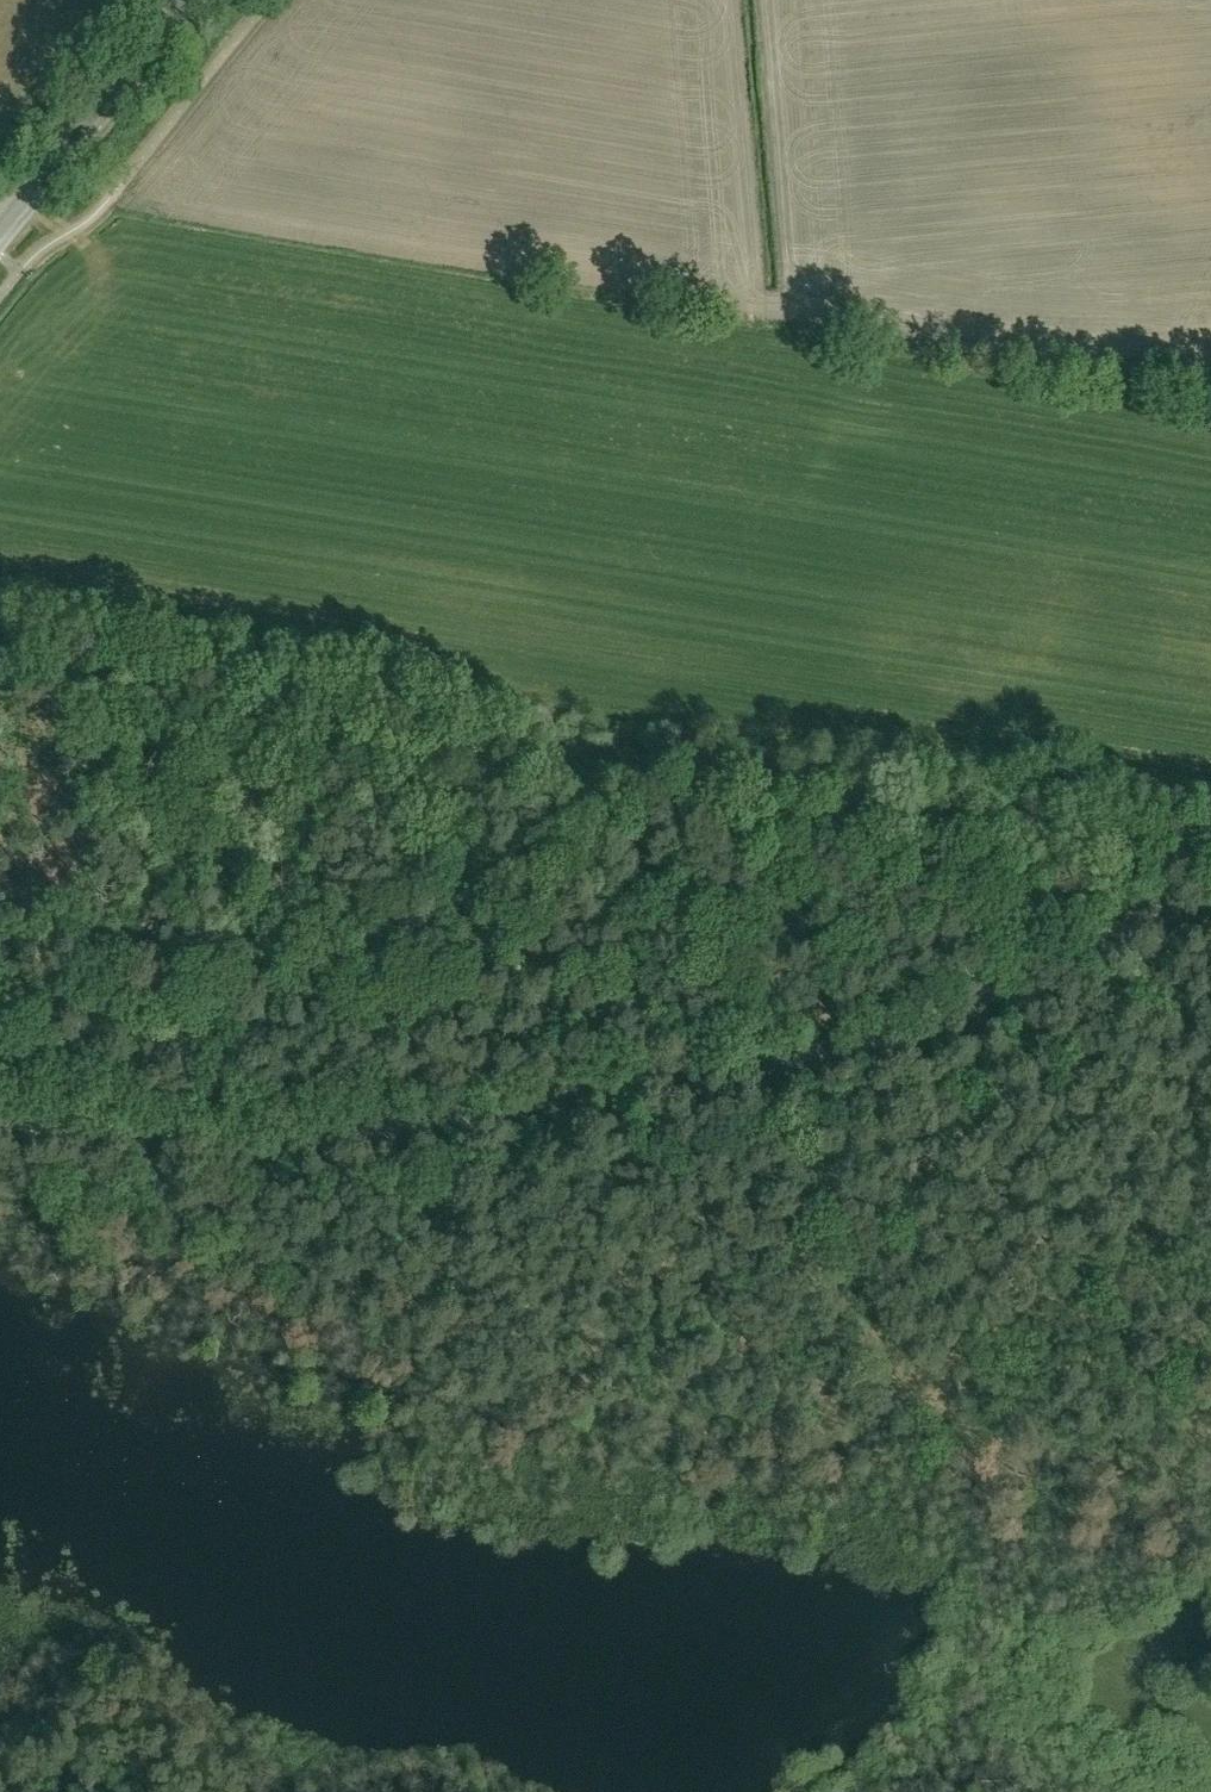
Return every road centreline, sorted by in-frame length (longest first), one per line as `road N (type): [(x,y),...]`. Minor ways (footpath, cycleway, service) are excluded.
road 1 (tertiary): [(0,1132),(156,1147),(273,1135),(747,1055),(838,1030),(1210,874)]
road 2 (tertiary): [(0,234),(190,0)]

